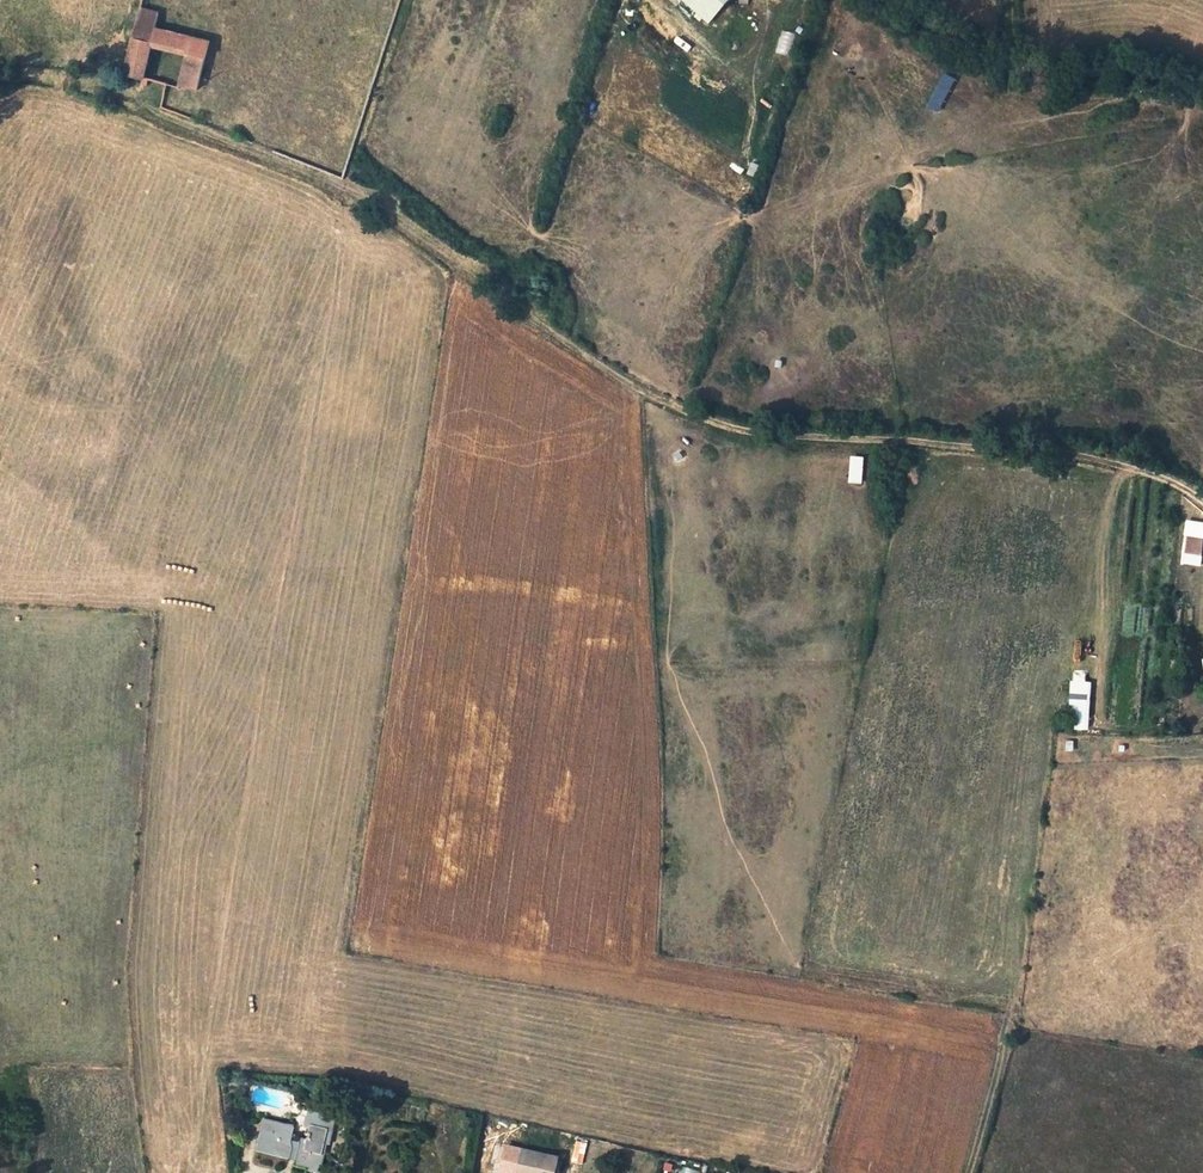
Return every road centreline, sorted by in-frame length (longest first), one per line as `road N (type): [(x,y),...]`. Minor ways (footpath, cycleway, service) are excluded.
road 1 (track): [(1202,510),(1164,480),(1064,451),(770,437),(643,392),(340,188),(81,82)]
road 2 (unclassified): [(889,0),(972,57),(1030,75),(1112,74),(1202,90)]

